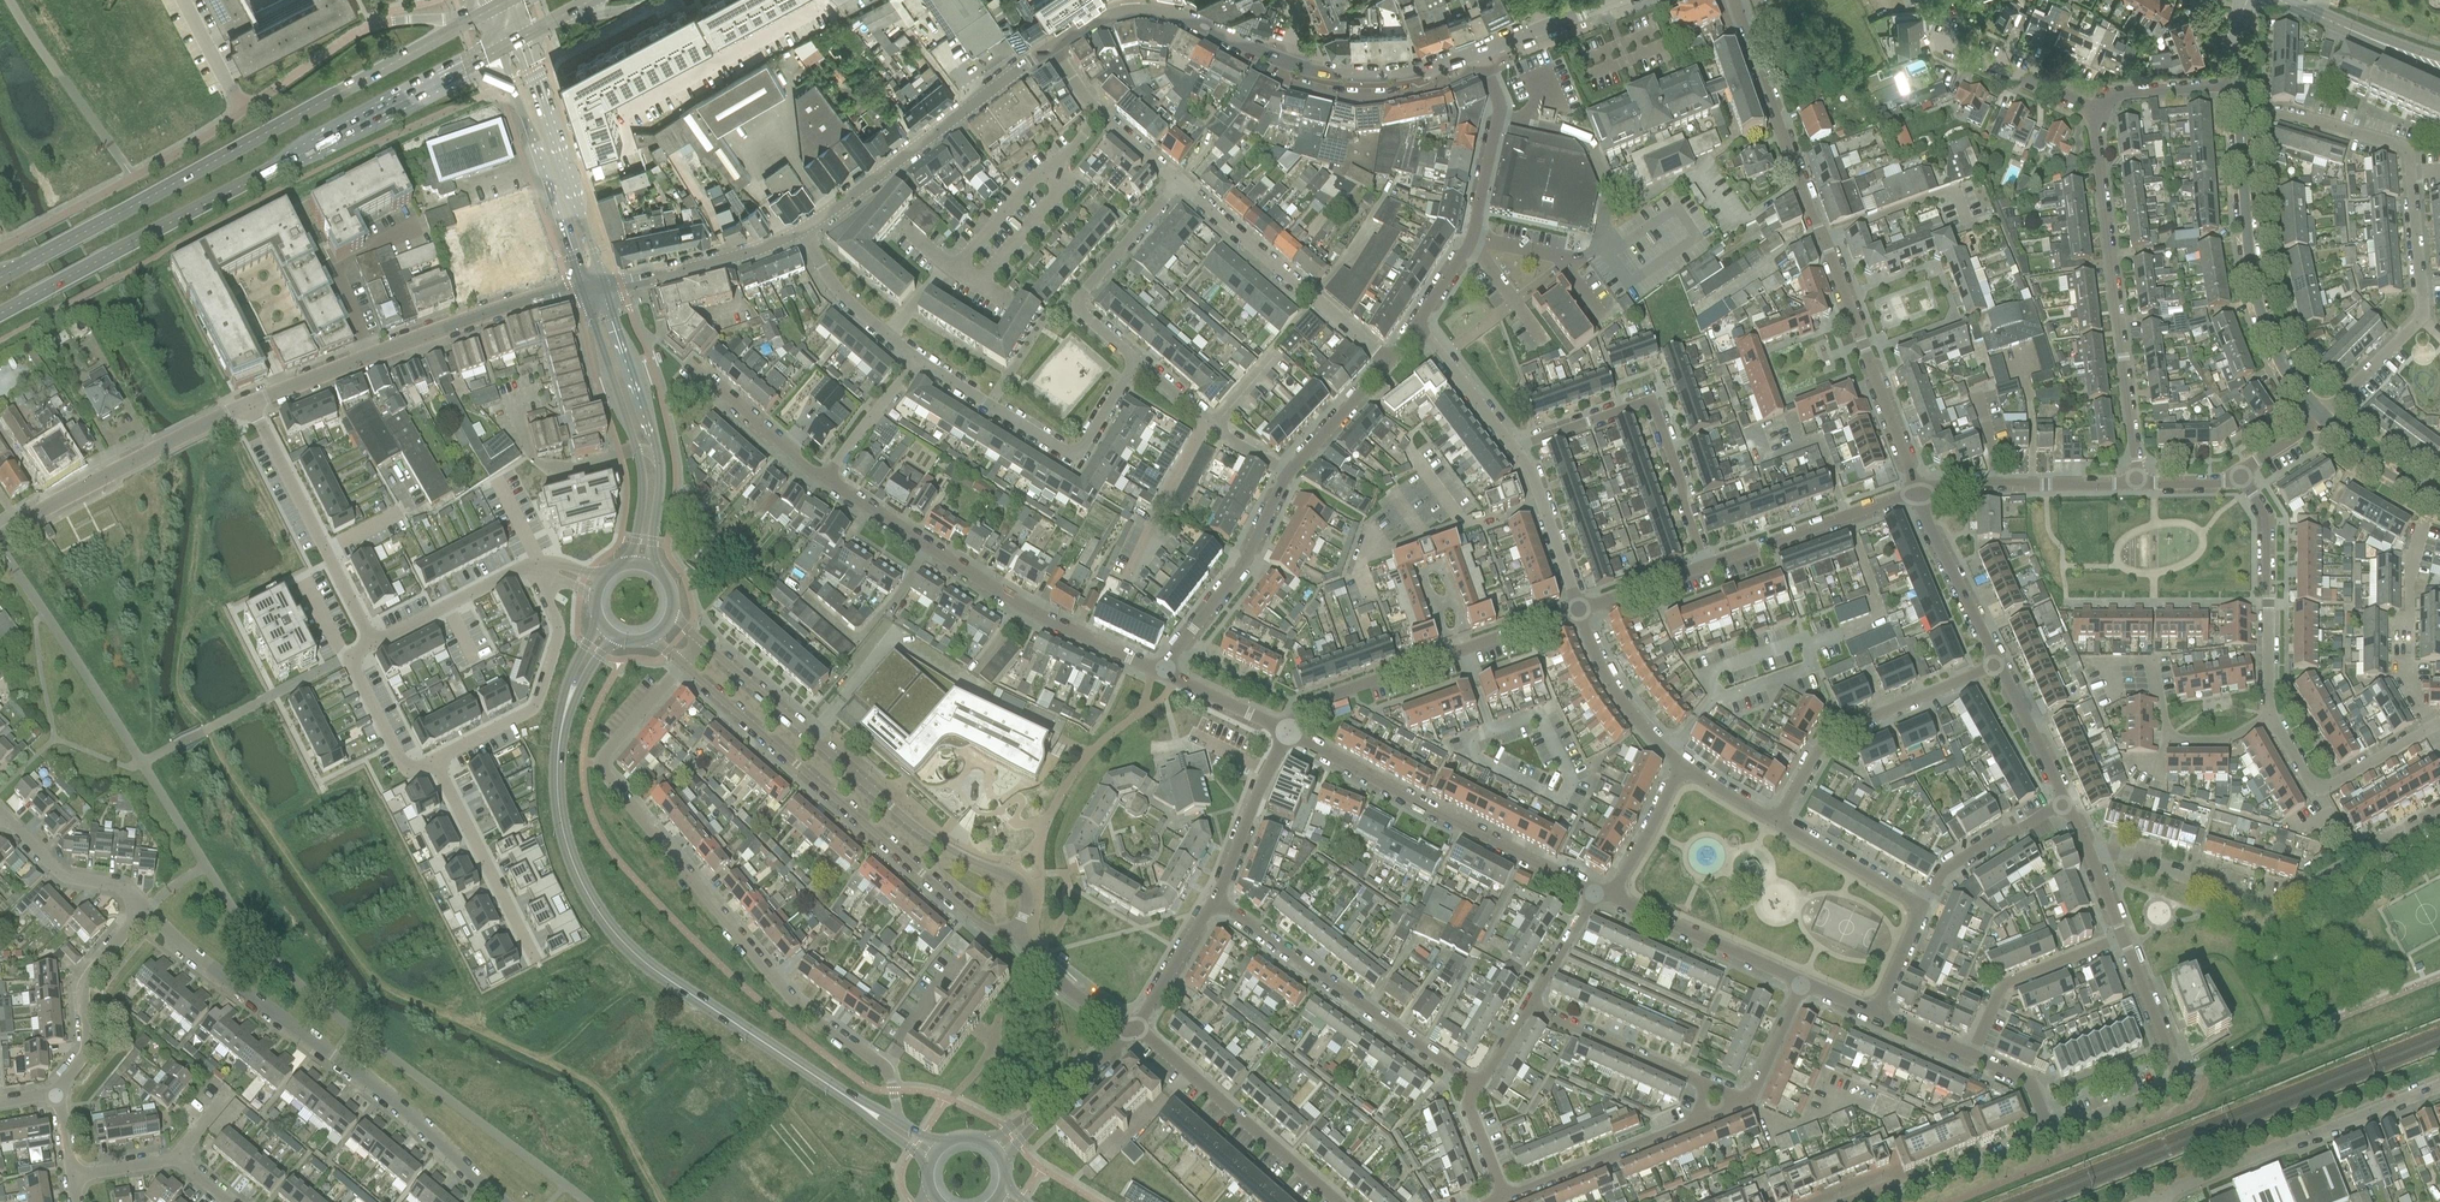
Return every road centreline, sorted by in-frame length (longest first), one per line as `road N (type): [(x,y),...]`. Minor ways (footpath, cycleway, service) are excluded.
road 1 (primary): [(0,315),(495,47)]
road 2 (primary): [(487,13),(0,278)]
road 3 (residential): [(881,1067),(780,988),(600,765),(681,665)]
road 4 (secondary): [(566,703),(559,819),(574,868),(609,927),(653,970),(858,1105)]
road 5 (residential): [(1916,493),(1735,0)]
road 6 (residential): [(2322,417),(2423,308),(2409,173),(2401,146),(2282,112),(2242,114)]
road 7 (residential): [(500,1201),(420,1123),(209,966),(147,909)]
road 8 (residential): [(1012,930),(1027,900),(1019,882),(917,829),(701,641)]
road 9 (residential): [(681,665),(980,925),(1012,930)]
road 10 (residential): [(1162,672),(1045,615),(824,480)]
road 11 (residential): [(2091,854),(2115,854),(2276,905),(2439,810)]
road 12 (residential): [(2099,116),(2136,485)]
road 13 (residential): [(1602,894),(1288,734)]
road 14 (residential): [(1288,734),(1306,704),(1578,610)]
road 15 (residential): [(1477,1085),(1215,899)]
road 16 (residential): [(2322,417),(2287,372),(2254,280),(2242,114)]
road 17 (residential): [(1706,564),(1646,401),(1509,442)]
road 18 (unclassified): [(2154,1201),(2439,1084)]
road 19 (residential): [(1412,325),(1468,238),(1494,91),(1480,50)]
road 20 (residential): [(1135,360),(1074,454),(918,361)]
road 21 (secondary): [(649,568),(658,464),(606,288)]
road 22 (secondary): [(583,290),(640,466),(628,565)]
road 23 (unclassified): [(801,230),(1030,61)]
road 24 (unclassified): [(246,109),(0,248)]
road 25 (residential): [(0,540),(248,406)]
road 26 (residential): [(1776,821),(1842,731),(1995,663)]
road 27 (residential): [(1386,362),(1177,183)]
road 28 (secondary): [(606,288),(522,33)]
road 29 (unclassified): [(487,13),(373,25),(246,109)]
road 30 (residential): [(248,406),(374,641)]
road 31 (residential): [(1136,1027),(1337,1201)]
road 32 (secondary): [(495,47),(583,290)]
road 33 (residential): [(433,763),(533,708),(558,628),(543,570)]
road 34 (residential): [(2239,471),(2268,526),(2267,698),(2275,717)]
road 35 (residential): [(1135,360),(1080,313),(1079,297),(1177,183)]
road 36 (residential): [(1162,672),(1222,591),(1289,472)]
road 37 (residential): [(367,358),(473,318),(583,290)]
road 38 (residential): [(1706,564),(1916,493)]
road 39 (residential): [(533,960),(433,763)]
road 40 (residential): [(1916,493),(1959,485),(2136,485)]
road 41 (unclassified): [(56,1097),(84,1057),(92,969),(147,909)]
road 42 (residential): [(1801,983),(1602,894)]
road 43 (residential): [(1852,1201),(1891,1186),(1927,1186),(2050,1133)]
road 44 (residential): [(1972,1056),(2008,983),(2123,939)]
road 45 (unclassified): [(606,288),(707,265),(801,230)]
road 46 (residential): [(2275,717),(2321,784),(2429,727)]
road 47 (residential): [(1948,0),(1961,42),(1977,58),(2099,116)]
road 48 (residential): [(1504,1199),(1690,1125)]
road 49 (residential): [(1282,61),(1280,76),(1301,88),(1363,99),(1437,85),(1435,66)]
road 50 (residential): [(1706,1084),(1528,1005)]
road 51 (residential): [(1289,472),(1247,449),(1135,360)]
road 52 (residential): [(1681,766),(1609,684),(1578,610)]
road 53 (residential): [(1995,663),(1916,493)]
road 54 (unclassified): [(367,358),(328,270),(408,227)]
road 55 (residential): [(1177,183),(1100,115),(1054,45)]
road 56 (residential): [(543,570),(514,573),(374,641)]
road 57 (residential): [(1578,610),(1528,466),(1509,442)]
road 58 (residential): [(1923,910),(1955,862),(2065,804)]
road 59 (residential): [(147,909),(121,886),(67,874),(0,812)]
road 60 (residential): [(1215,899),(1288,734)]
road 61 (residential): [(918,361),(841,297),(801,230)]
road 62 (residential): [(374,641),(354,658),(355,670),(402,762),(412,769),(433,763)]
road 63 (residential): [(1923,910),(1776,821)]
road 64 (tertiary): [(2439,72),(2285,0)]
road 65 (residential): [(824,480),(696,371)]
road 66 (residential): [(1012,930),(1071,991),(1136,1027)]
road 67 (residential): [(2065,804),(1995,663)]
road 68 (residential): [(1282,61),(1373,77),(1435,66)]
road 69 (residential): [(1602,894),(1618,882),(1681,766)]
road 70 (residential): [(1509,442),(1412,325)]
road 71 (residential): [(2275,717),(2212,742),(2170,740),(2161,699)]
road 72 (residential): [(824,480),(918,361)]
road 73 (residential): [(1139,14),(1166,16),(1282,61)]
road 74 (residential): [(2099,116),(2123,93),(2240,86)]
road 75 (residential): [(1136,1027),(1215,899)]
road 76 (residential): [(2175,1078),(2123,939)]
road 77 (residential): [(1289,472),(1386,362)]
road 78 (residential): [(2439,498),(2386,471),(2322,417)]
road 79 (residential): [(1288,734),(1162,672)]
road 80 (residential): [(1034,1119),(1136,1027)]
road 81 (unclassified): [(2050,1133),(2175,1078)]
road 82 (residential): [(1578,610),(1706,564)]
road 83 (residential): [(1528,1005),(1602,894)]
road 84 (residential): [(1747,1103),(1801,983)]
road 85 (residential): [(248,406),(367,358)]
road 86 (residential): [(187,0),(246,109)]
road 87 (residential): [(1504,1199),(1467,1105),(1477,1085)]
road 88 (residential): [(2408,619),(2419,551),(2439,502)]

